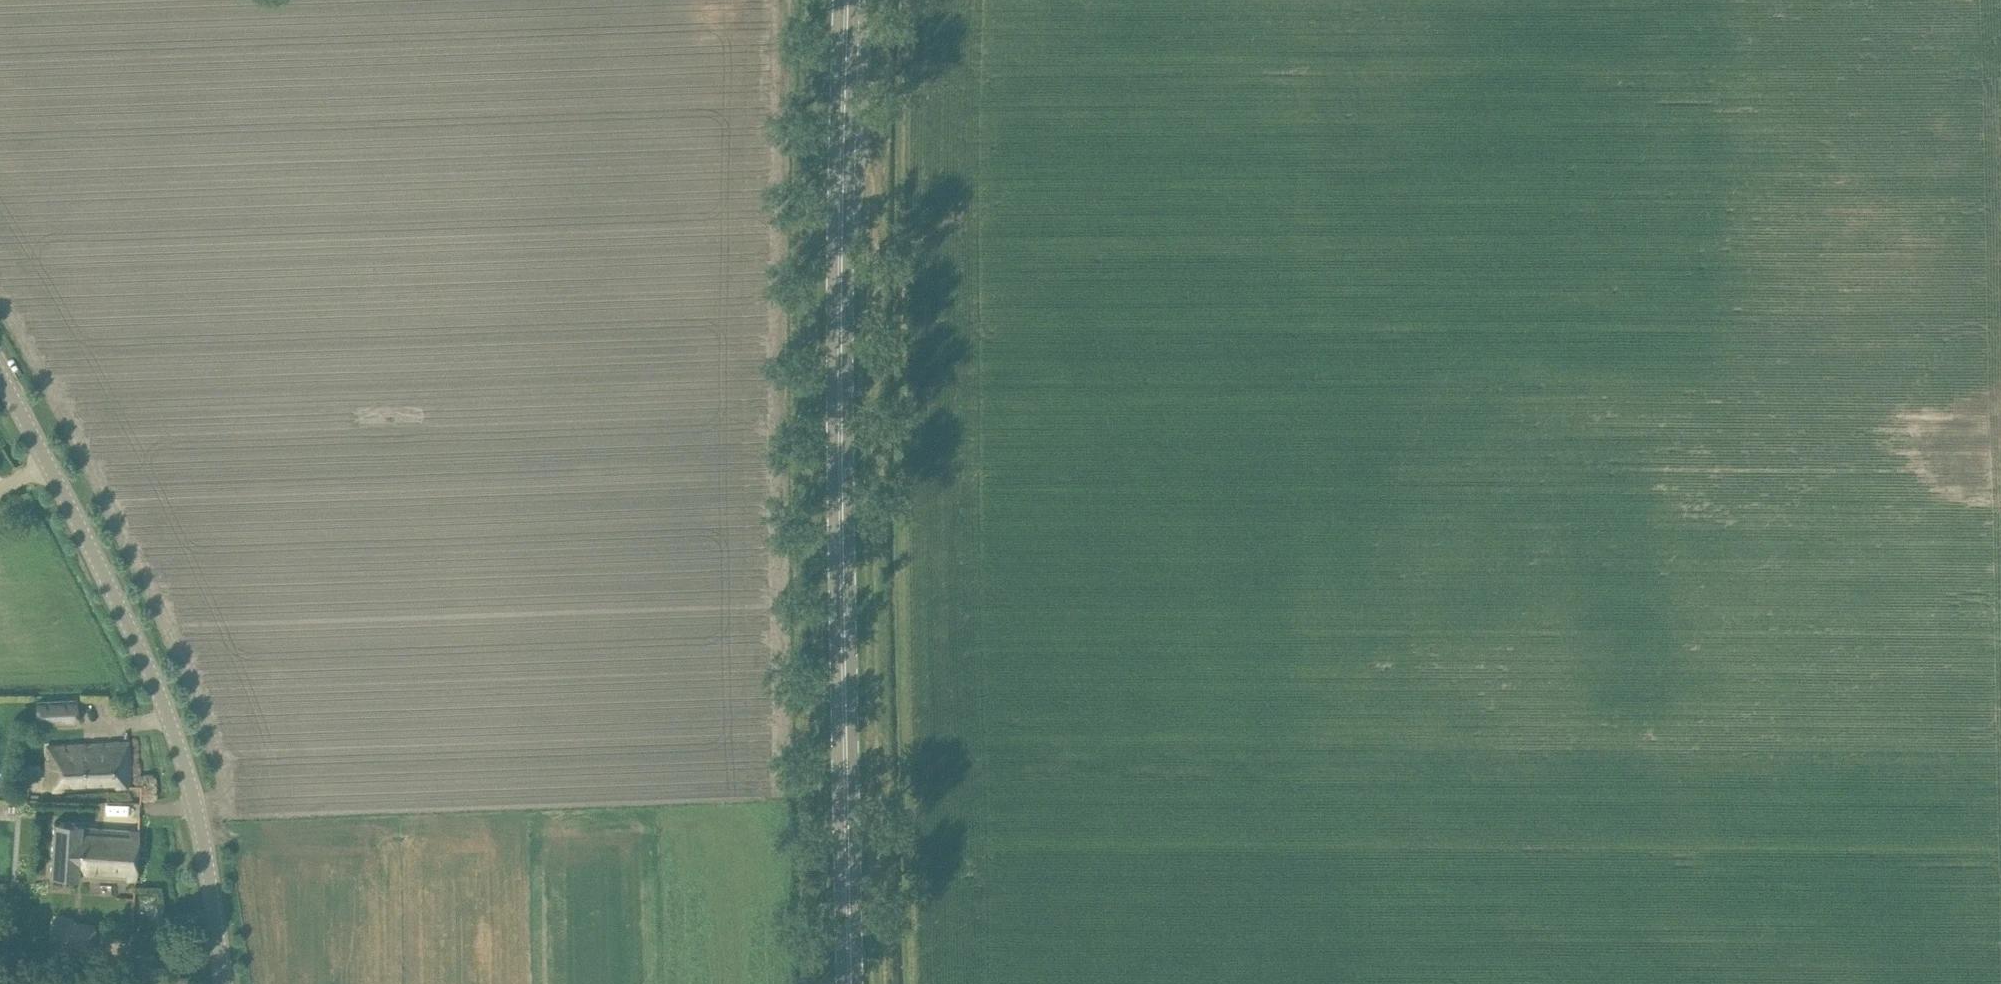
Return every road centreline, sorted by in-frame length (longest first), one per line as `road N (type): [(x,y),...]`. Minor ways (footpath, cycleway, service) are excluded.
road 1 (primary): [(850,983),(841,493),(846,0)]
road 2 (unclassified): [(225,983),(205,844),(161,690),(0,374)]

